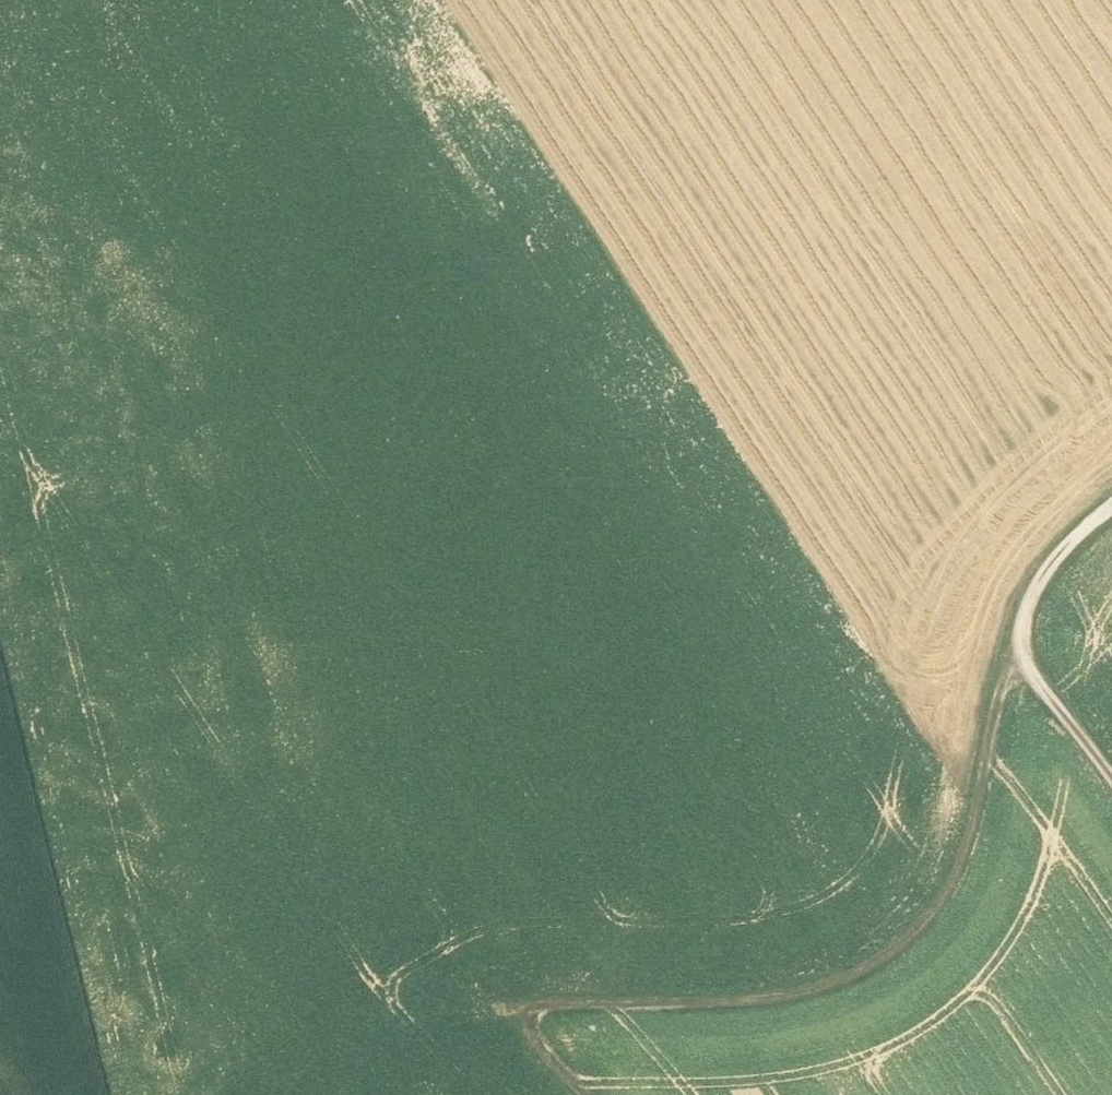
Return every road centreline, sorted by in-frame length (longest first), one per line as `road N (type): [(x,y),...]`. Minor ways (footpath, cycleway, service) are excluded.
road 1 (track): [(1014,653),(968,846),(950,887),(918,927),(876,962),(803,992),(523,1009),(534,1037),(585,1094)]
road 2 (track): [(1111,508),(1050,564),(1014,653)]
road 3 (track): [(1111,779),(1014,653)]

